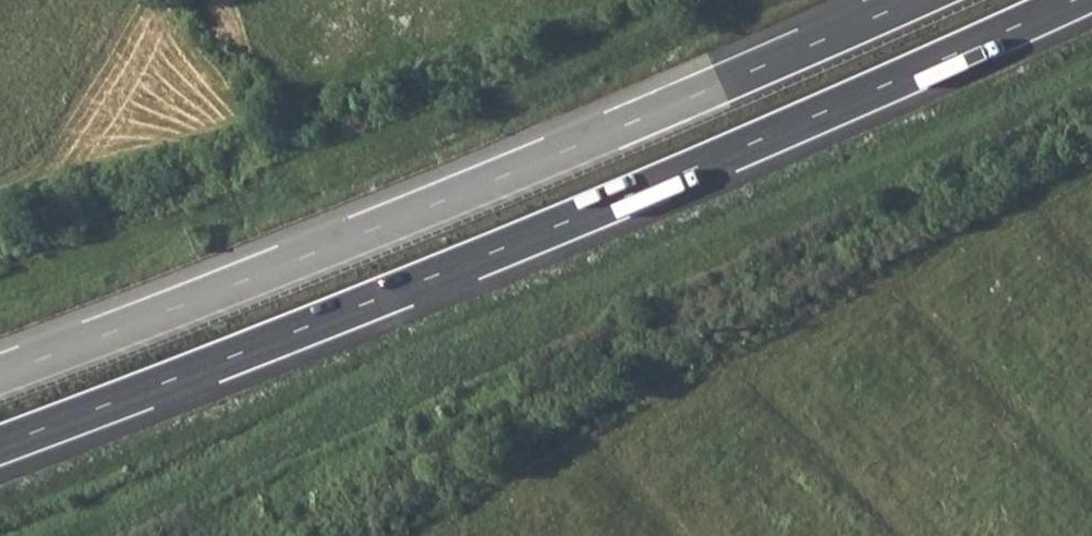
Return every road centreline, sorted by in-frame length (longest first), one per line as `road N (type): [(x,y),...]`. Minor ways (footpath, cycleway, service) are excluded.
road 1 (motorway): [(0,446),(639,192),(1075,0)]
road 2 (motorway): [(915,0),(418,212),(0,375)]

